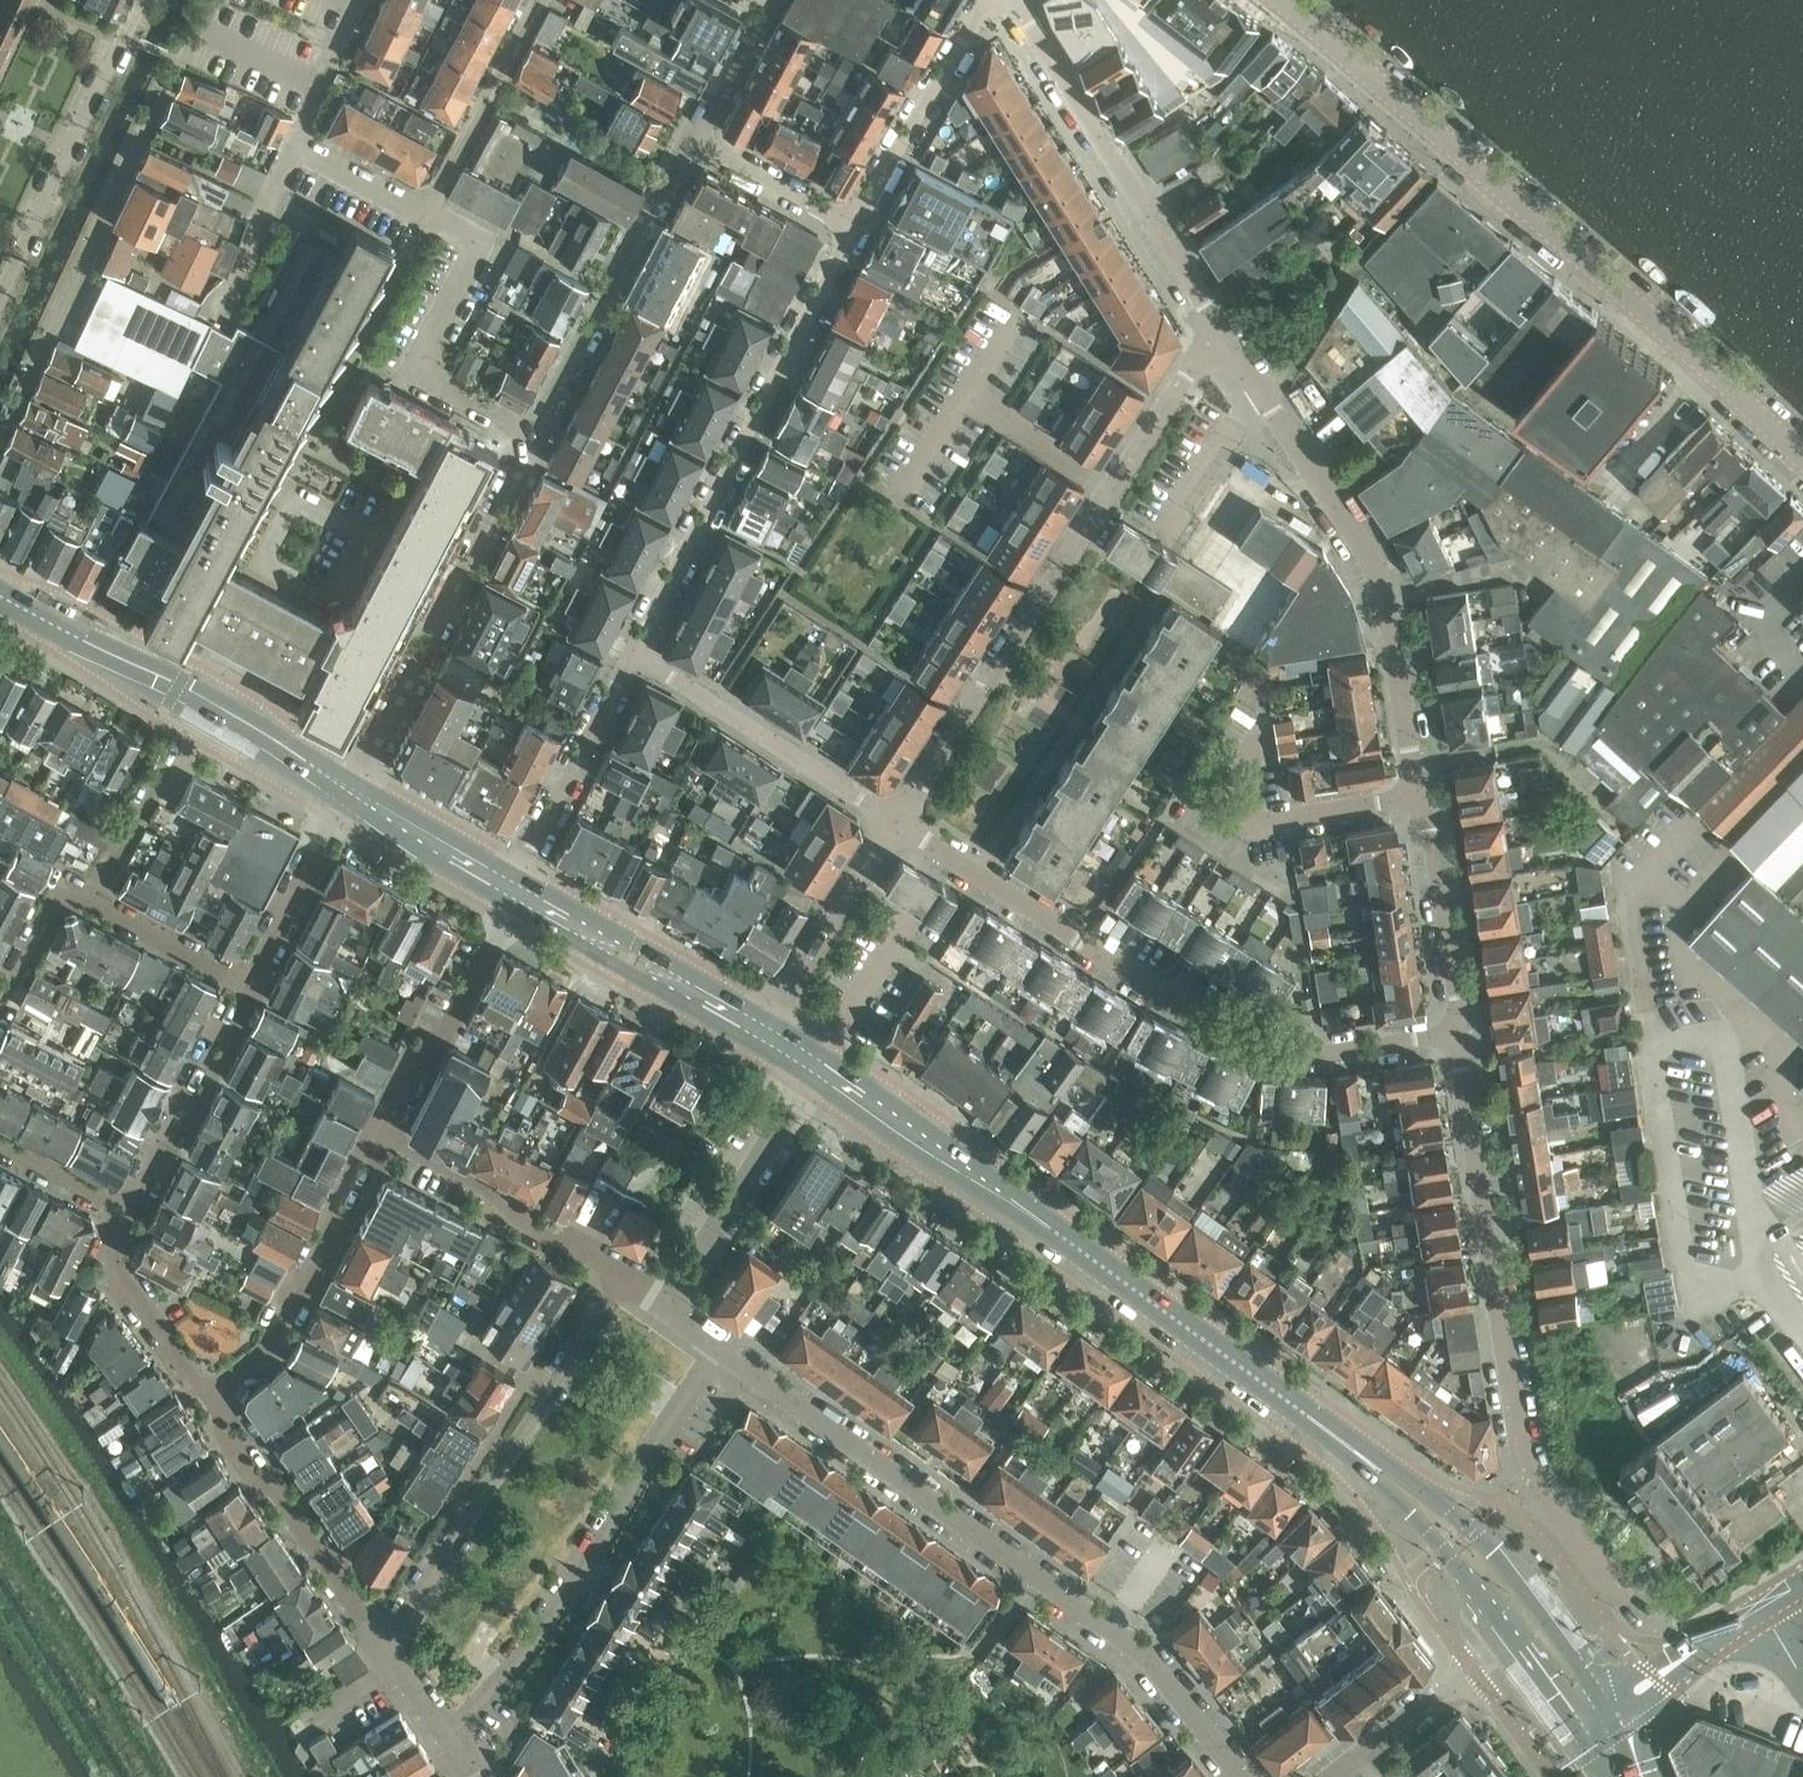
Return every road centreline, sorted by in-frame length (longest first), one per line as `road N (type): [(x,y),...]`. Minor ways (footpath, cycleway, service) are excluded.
road 1 (unclassified): [(1802,465),(1576,252),(1278,0)]
road 2 (residential): [(1241,1776),(1175,1689),(831,1440),(692,1352)]
road 3 (primary): [(1329,1432),(805,1058)]
road 4 (residential): [(1460,1031),(1332,1052),(1253,1040),(896,822)]
road 5 (residential): [(896,822),(1218,324)]
road 6 (residential): [(1420,796),(1383,592),(1218,324)]
road 7 (residential): [(0,445),(209,0)]
road 8 (residential): [(853,227),(633,655)]
road 9 (residential): [(457,1748),(540,1619),(692,1352)]
road 10 (residential): [(1533,1478),(1519,1445),(1460,1031)]
road 11 (residential): [(382,1645),(617,1279)]
road 12 (residential): [(348,801),(536,434)]
road 13 (primary): [(1607,1706),(1495,1550),(1389,1463),(1329,1432)]
road 14 (residential): [(1218,324),(1019,0)]
road 15 (residential): [(536,434),(415,374),(479,243),(428,215)]
road 16 (residential): [(536,434),(690,136)]
road 17 (residential): [(0,300),(142,0)]
road 18 (residential): [(633,655),(896,822)]
road 19 (residential): [(215,1402),(291,1317),(377,1151)]
road 20 (primary): [(766,1033),(508,887)]
road 21 (residential): [(382,1645),(215,1402)]
road 22 (residential): [(377,1151),(508,887)]
road 23 (primary): [(1329,1432),(1516,1632)]
road 24 (residential): [(663,1291),(805,1058)]
road 25 (residential): [(617,1279),(377,1151)]
road 26 (residential): [(992,0),(853,227)]
road 27 (residential): [(508,887),(633,655)]
road 28 (residential): [(129,1213),(246,986)]
road 29 (residential): [(766,1033),(896,822)]
road 30 (residential): [(542,0),(428,215)]
road 31 (residential): [(1460,1031),(1420,796)]
road 32 (residential): [(215,1402),(104,1261),(129,1213)]
road 33 (residential): [(1420,796),(1253,827),(1202,794)]
road 34 (primary): [(200,705),(0,595)]
road 35 (residential): [(89,904),(200,705)]
road 36 (residential): [(246,986),(348,801)]
road 37 (residential): [(853,227),(690,136)]
road 38 (residential): [(218,308),(290,141)]
road 39 (primary): [(508,887),(348,801)]
road 40 (unclassified): [(1607,1706),(1760,1609)]
road 41 (residential): [(1473,1667),(1331,1776)]
road 42 (residential): [(246,986),(89,904)]
road 43 (primary): [(348,801),(200,705)]
road 44 (residential): [(0,1015),(66,892),(89,904)]
road 45 (residential): [(428,215),(290,141)]
road 46 (residential): [(690,136),(767,0)]
road 47 (residential): [(355,0),(290,141)]
road 48 (residential): [(129,1213),(0,1145)]
road 49 (residential): [(1473,1667),(1557,1776)]
road 50 (residential): [(457,1748),(382,1645)]

